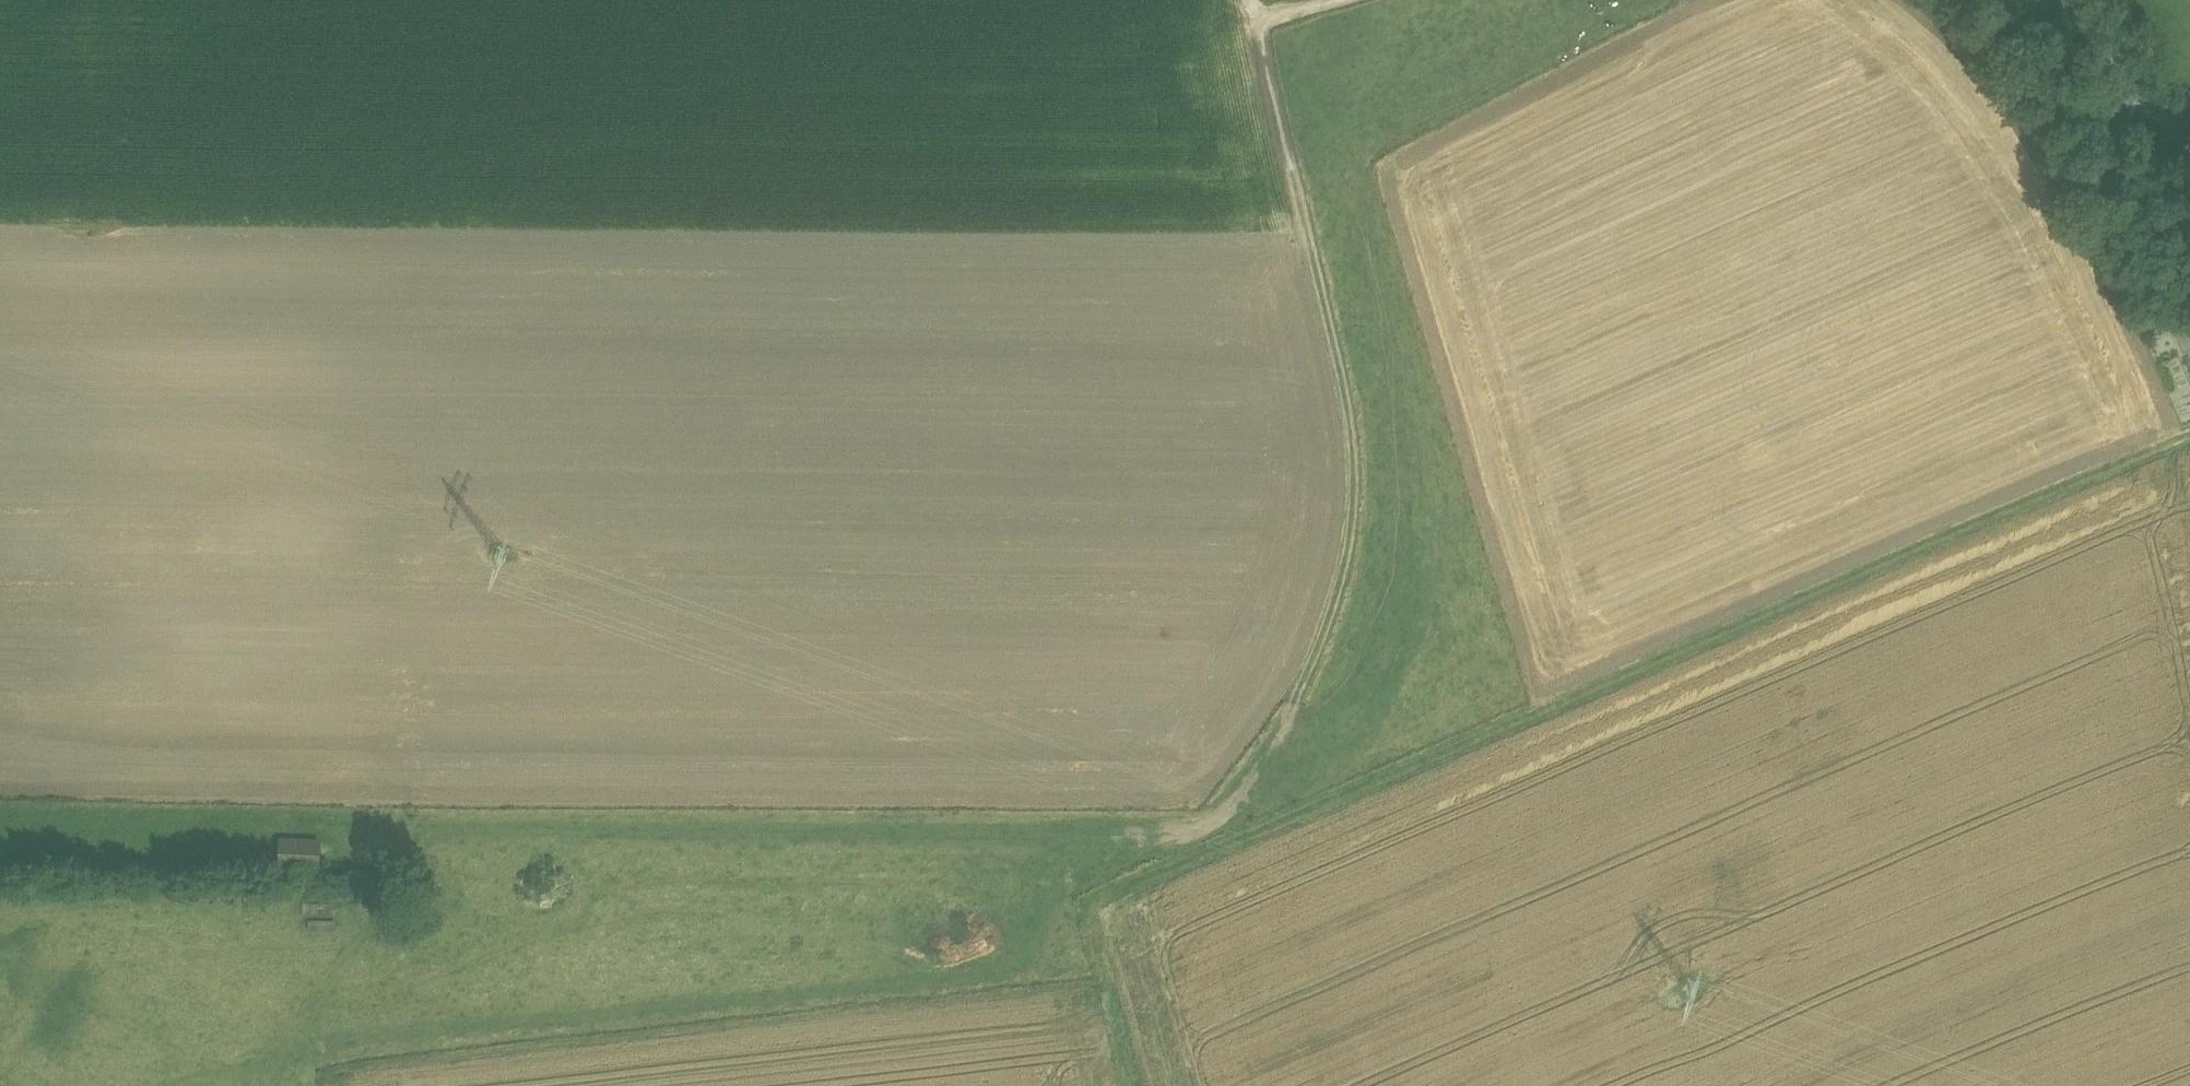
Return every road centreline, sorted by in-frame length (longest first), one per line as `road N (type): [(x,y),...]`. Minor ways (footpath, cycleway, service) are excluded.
road 1 (track): [(2189,441),(1090,899),(1138,1085)]

